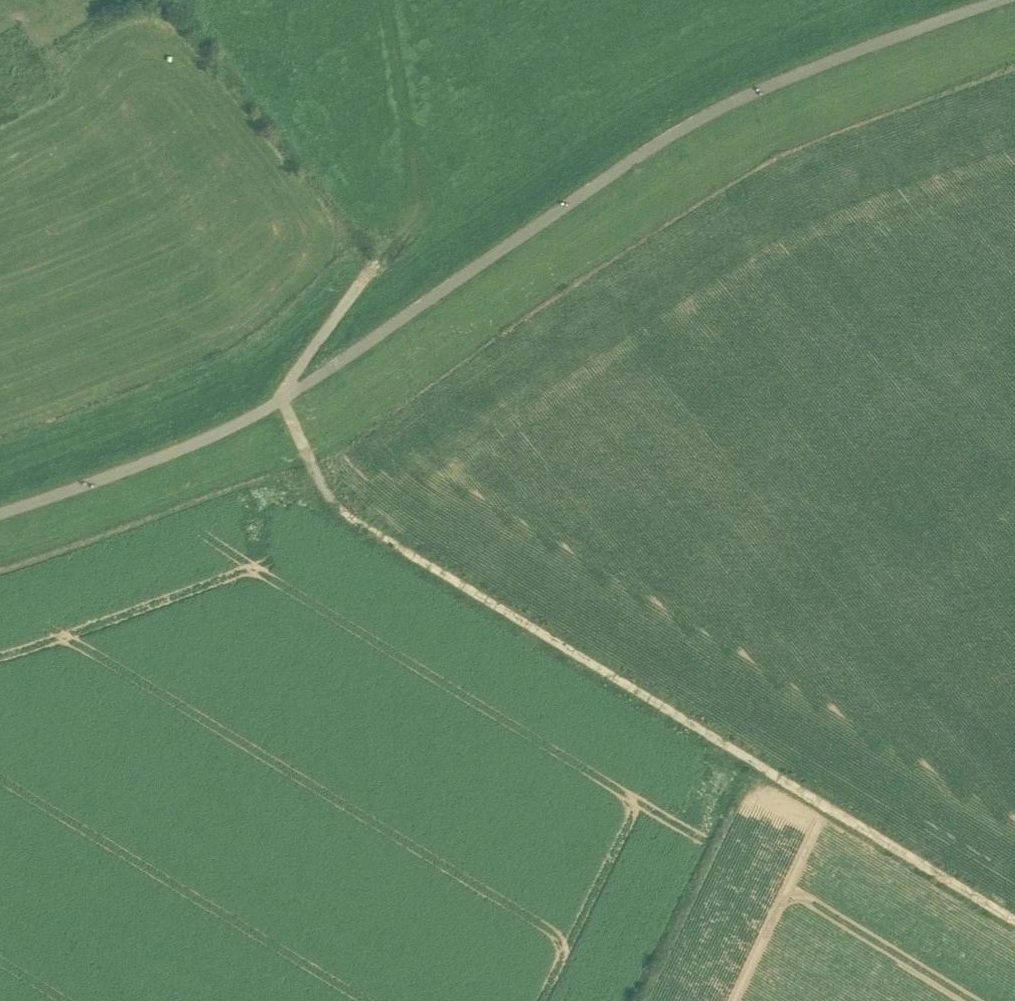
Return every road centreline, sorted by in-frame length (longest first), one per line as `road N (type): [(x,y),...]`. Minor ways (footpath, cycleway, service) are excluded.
road 1 (track): [(350,517),(282,405),(289,382),(408,236),(423,198),(388,0)]

